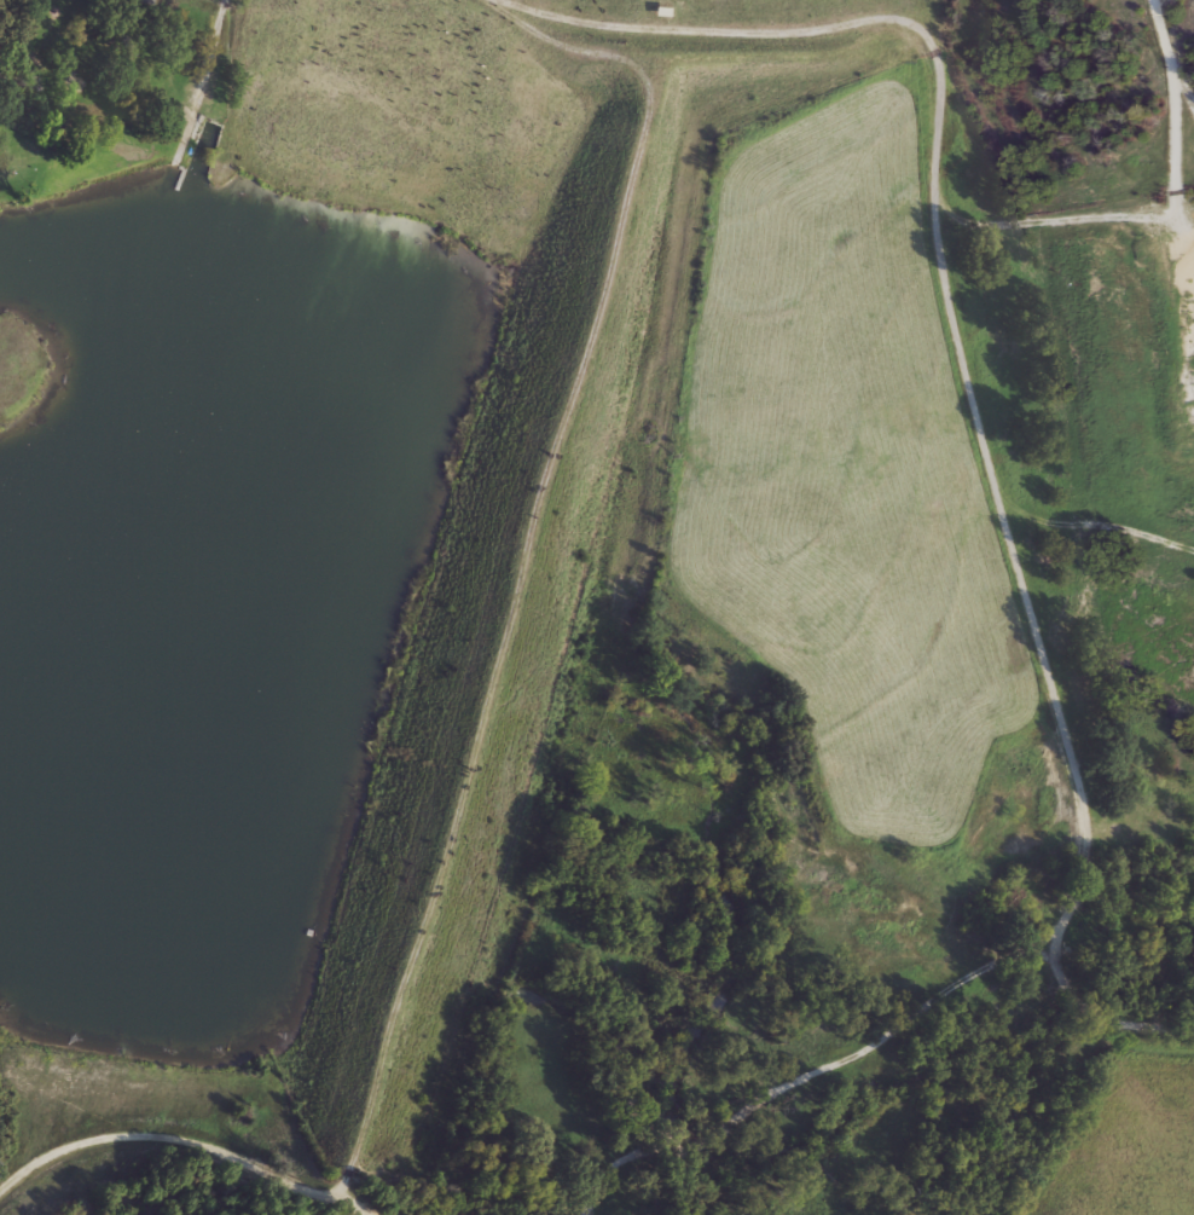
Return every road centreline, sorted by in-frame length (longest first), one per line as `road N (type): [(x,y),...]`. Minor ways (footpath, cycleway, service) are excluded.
road 1 (residential): [(0,1188),(46,1156),(117,1136),(187,1141),(314,1194),(330,1190),(344,1170),(645,111),(638,71),(621,59),(560,48),(488,0)]
road 2 (track): [(496,0),(607,25),(777,34),(883,18),(918,30),(940,82),(932,228),(992,493),(1024,515),(1193,548)]
road 3 (track): [(992,493),(1086,826),(1079,880),(1048,932),(1060,978),(1073,1000),(1112,1023),(1193,1031)]
road 4 (residential): [(1048,932),(975,959),(697,1130),(619,1150),(591,1179),(579,1214)]

